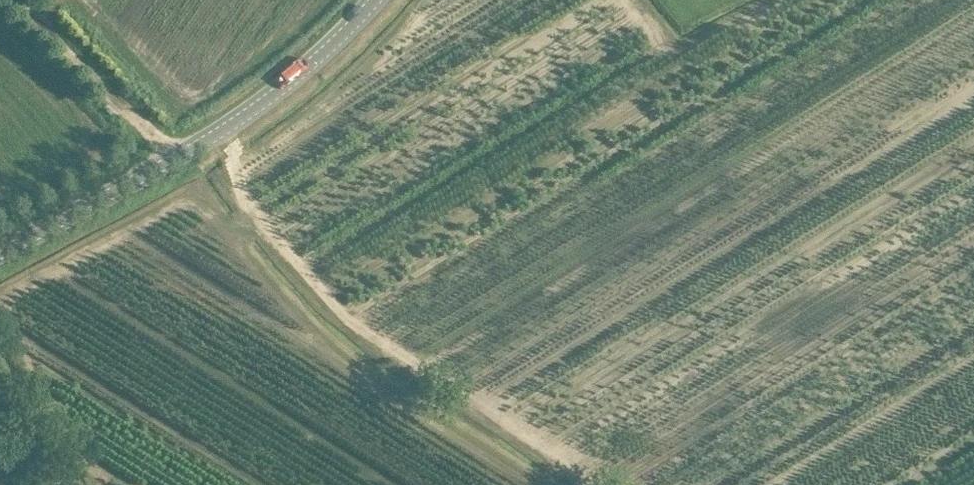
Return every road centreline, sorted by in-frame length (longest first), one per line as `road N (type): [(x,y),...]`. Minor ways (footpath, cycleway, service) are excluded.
road 1 (tertiary): [(0,253),(287,87),(372,0)]
road 2 (track): [(3,0),(177,157)]

